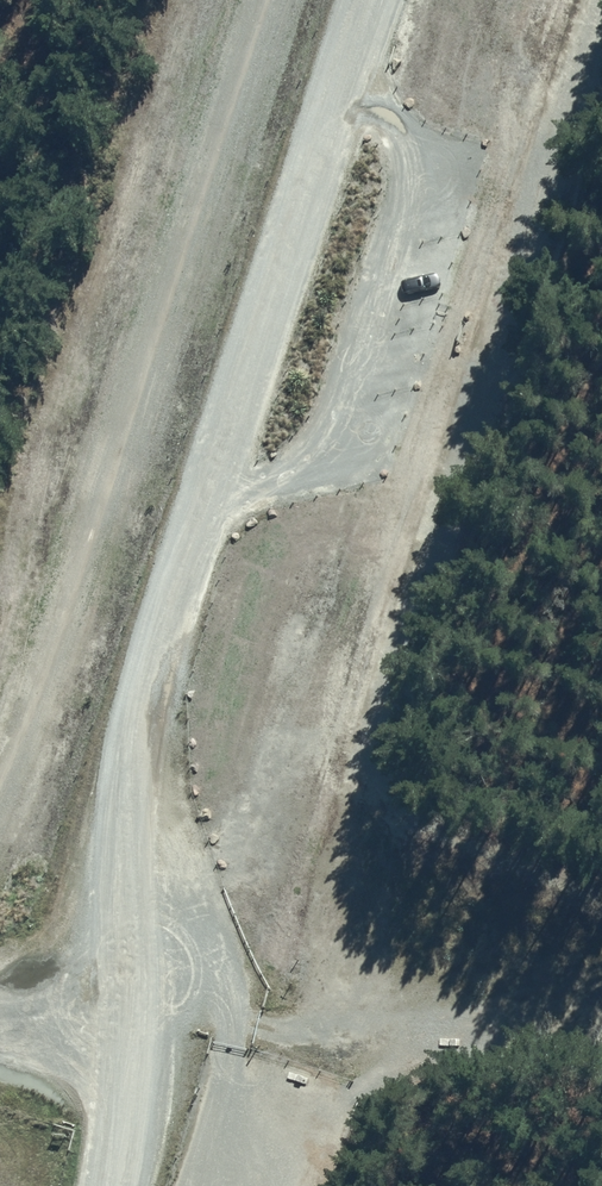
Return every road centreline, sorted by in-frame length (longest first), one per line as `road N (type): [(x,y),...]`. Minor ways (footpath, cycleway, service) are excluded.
road 1 (track): [(601,105),(374,1025),(321,1185)]
road 2 (unclassified): [(120,1027),(125,789),(137,706),(358,0)]
road 3 (track): [(0,763),(66,608),(262,0)]
road 4 (unclassified): [(120,1027),(374,1025),(601,1004)]
road 5 (unclassified): [(110,1185),(120,1027)]

